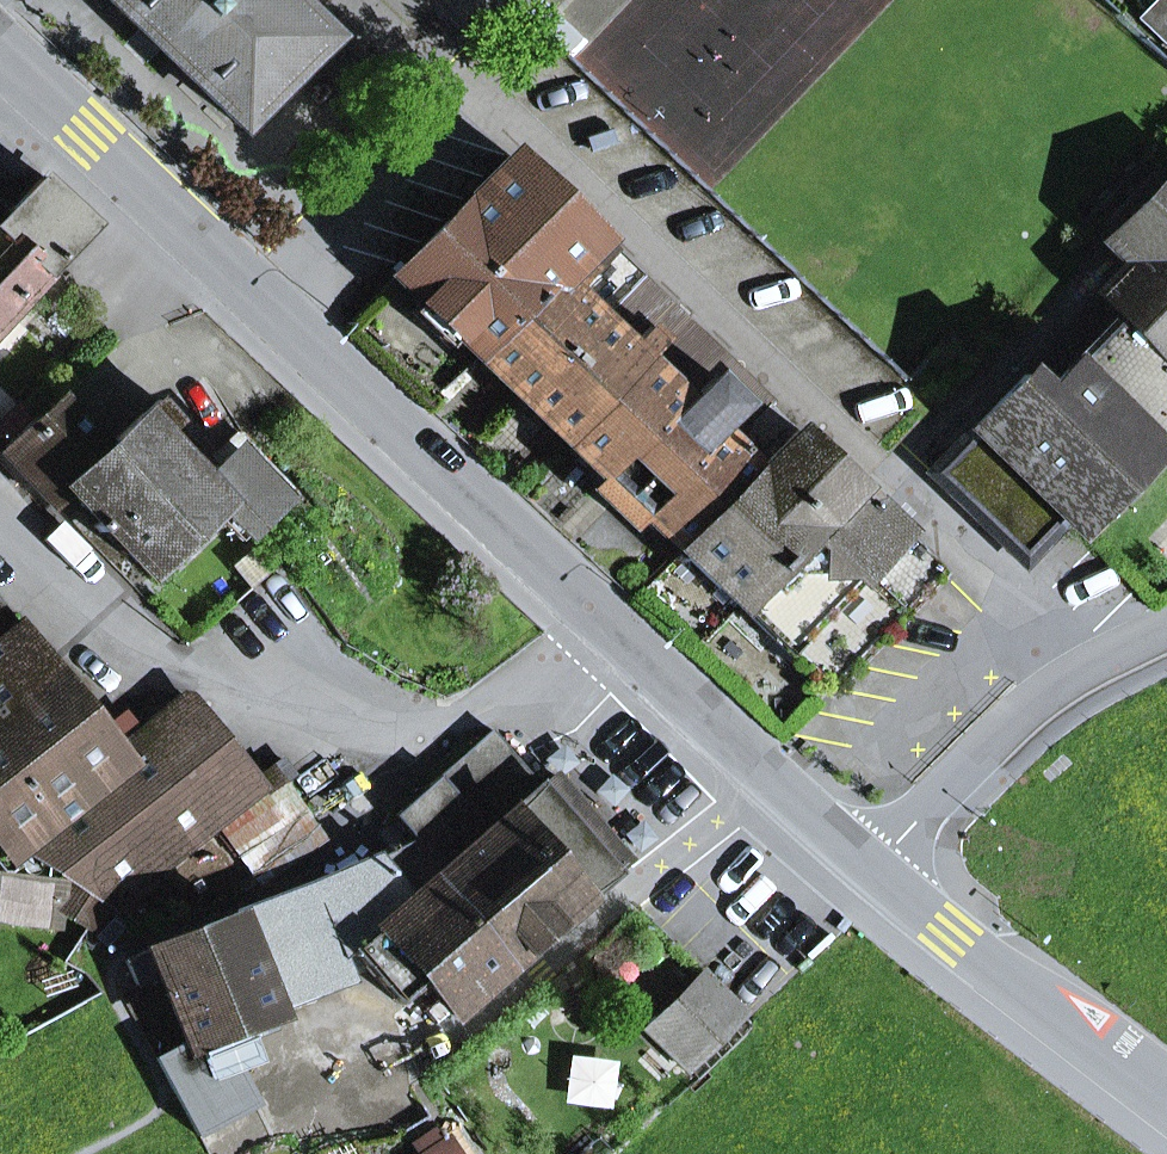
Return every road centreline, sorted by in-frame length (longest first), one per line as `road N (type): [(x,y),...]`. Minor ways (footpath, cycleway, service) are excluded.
road 1 (tertiary): [(870,866),(0,50)]
road 2 (residential): [(870,866),(982,742),(1059,681),(1166,629)]
road 3 (tertiary): [(1166,1096),(870,866)]

